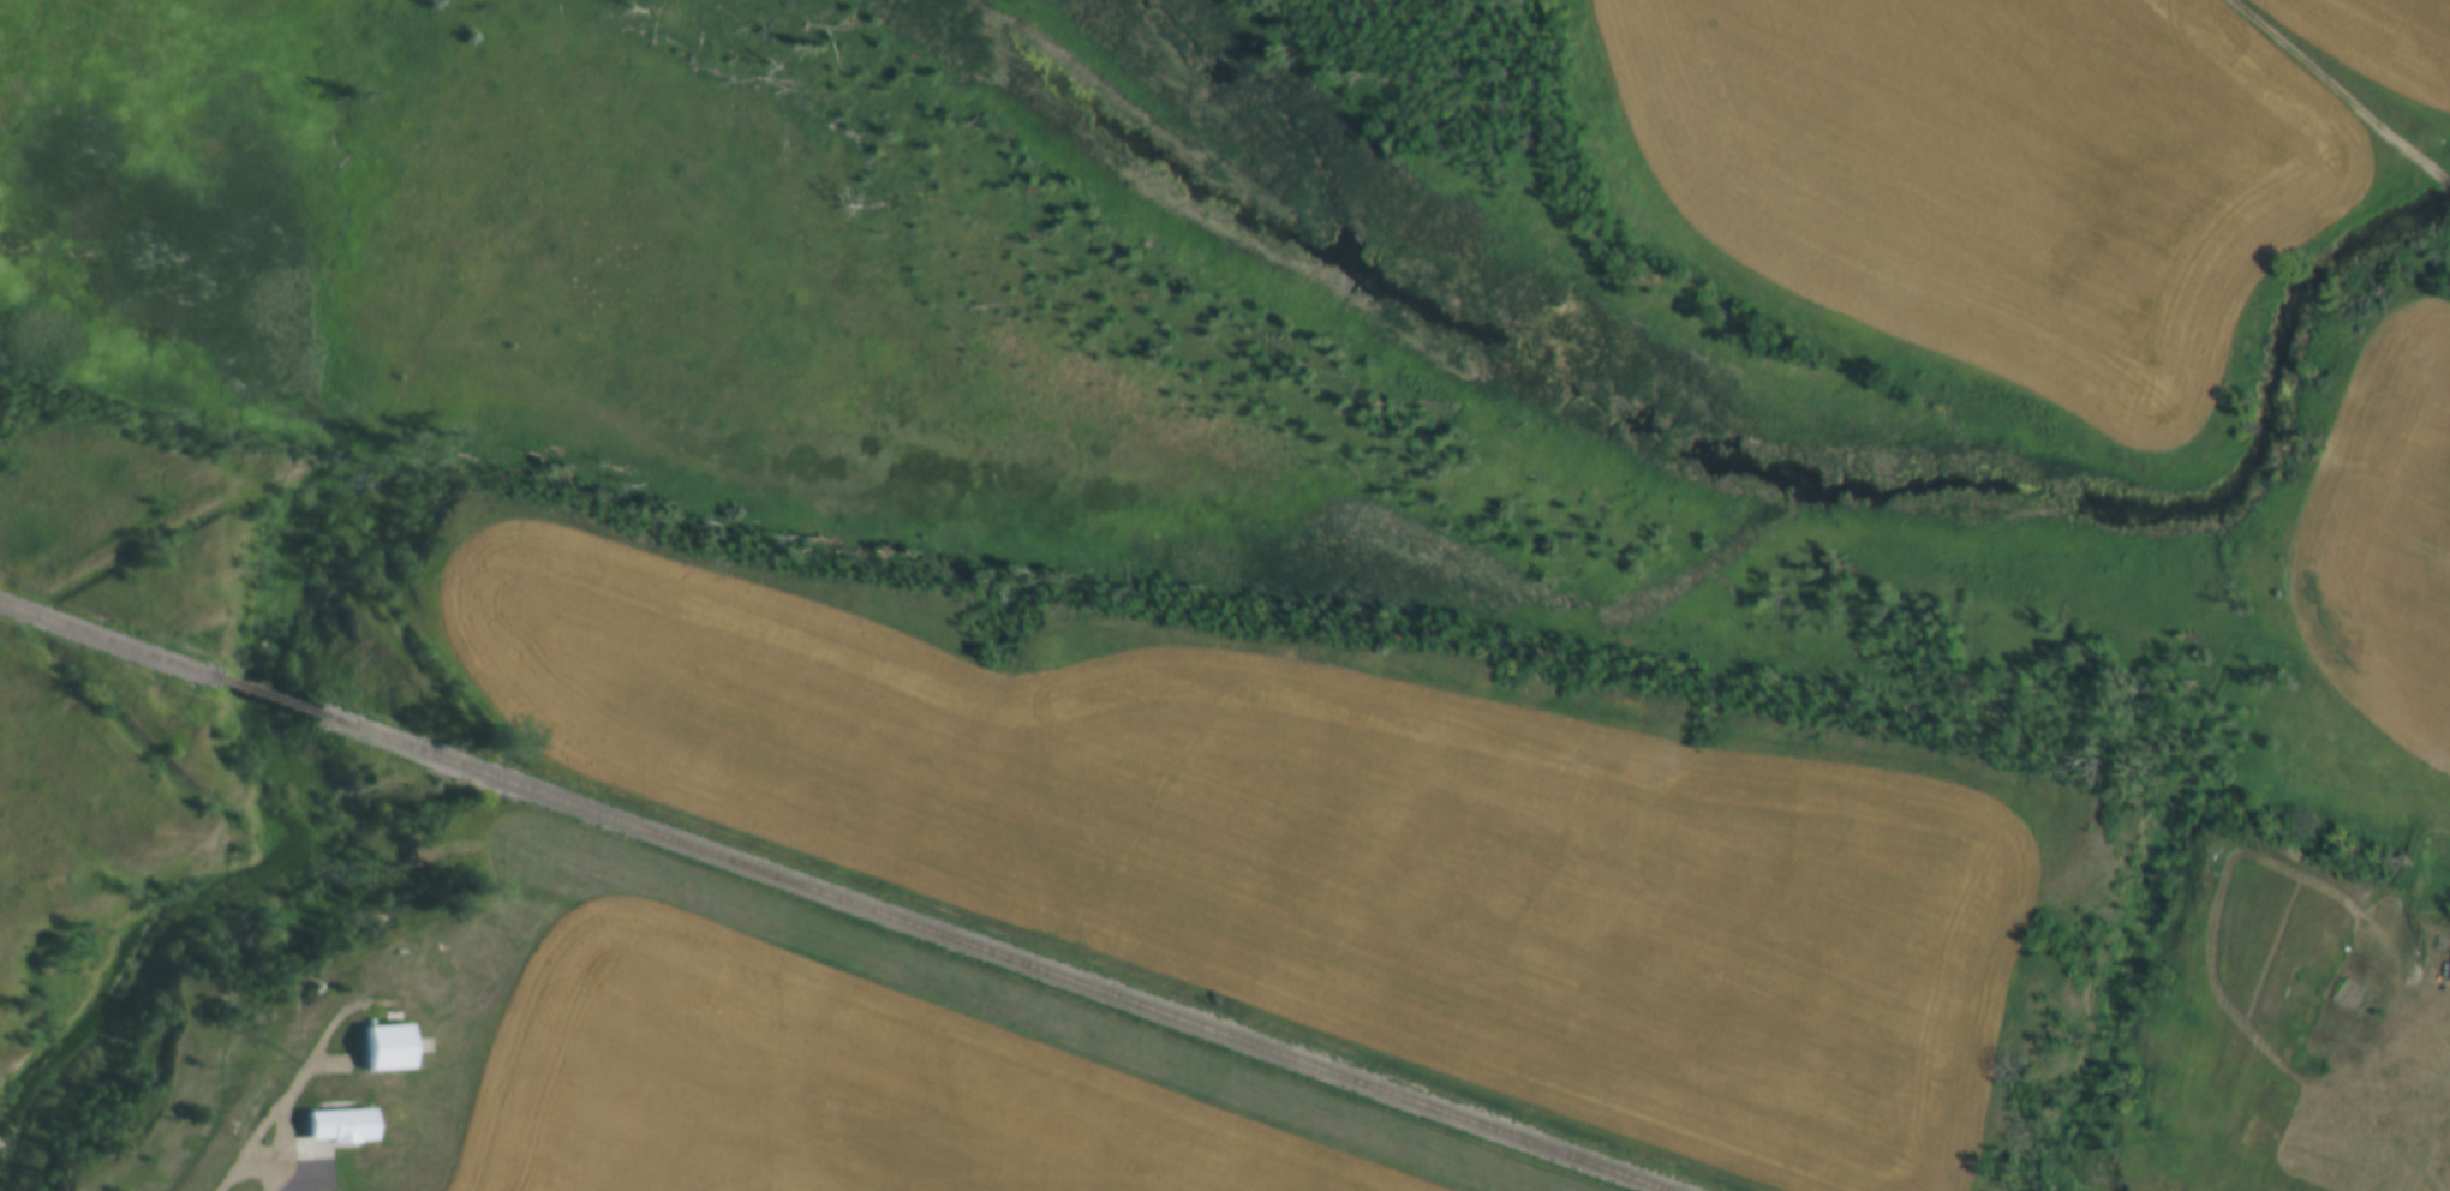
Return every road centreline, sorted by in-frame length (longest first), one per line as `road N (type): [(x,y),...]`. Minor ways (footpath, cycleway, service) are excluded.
road 1 (track): [(2242,0),(2449,187)]

